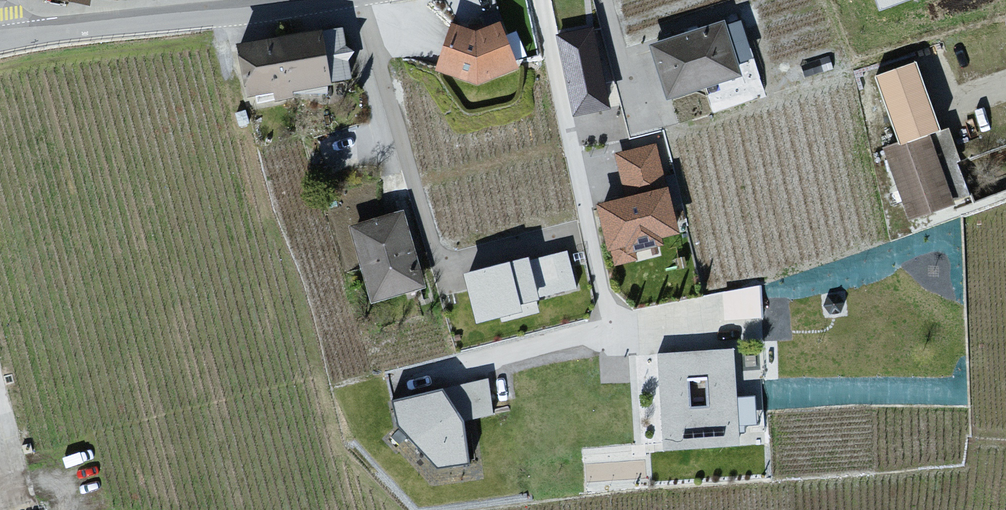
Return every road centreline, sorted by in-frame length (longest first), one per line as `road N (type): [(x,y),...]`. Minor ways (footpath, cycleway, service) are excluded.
road 1 (tertiary): [(2,43),(342,0)]

